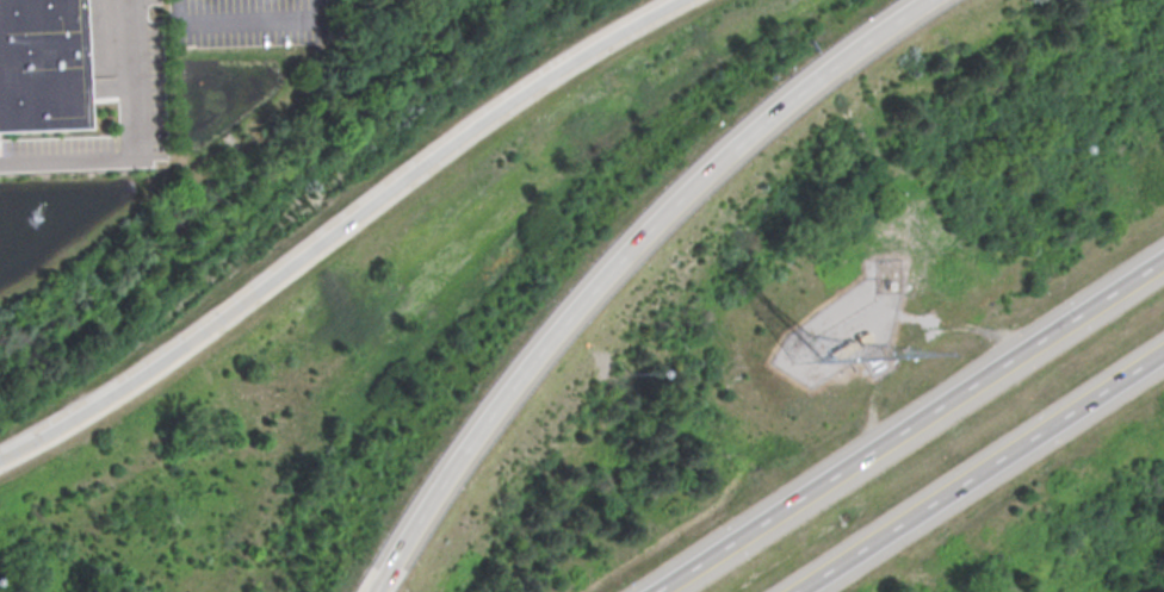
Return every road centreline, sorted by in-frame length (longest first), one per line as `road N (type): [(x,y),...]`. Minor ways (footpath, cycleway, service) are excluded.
road 1 (motorway): [(916,0),(775,102),(607,254),(448,448),(357,591)]
road 2 (motorway): [(673,0),(512,96),(179,348),(0,458)]
road 3 (motorway): [(1163,260),(655,591)]
road 4 (motorway): [(797,591),(1163,349)]

